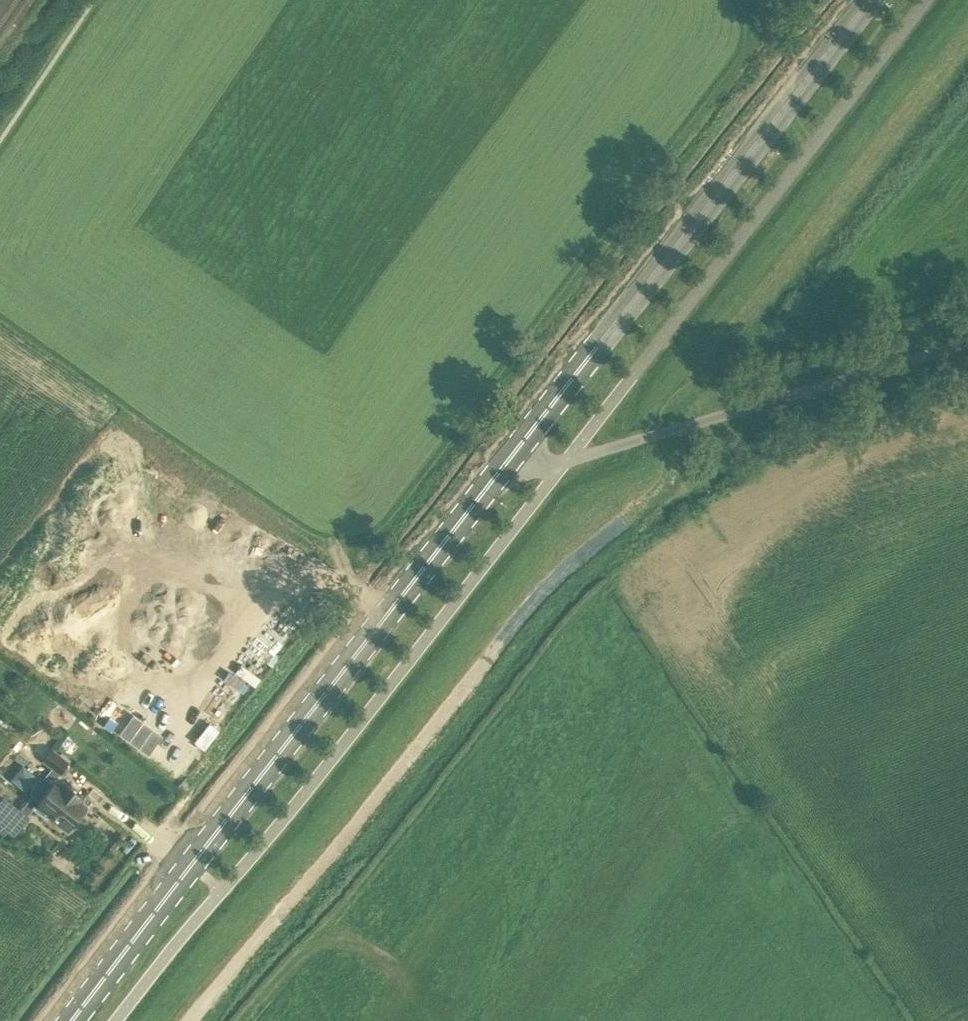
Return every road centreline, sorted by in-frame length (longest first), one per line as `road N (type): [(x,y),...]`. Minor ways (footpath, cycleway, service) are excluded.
road 1 (primary): [(70,1020),(513,456)]
road 2 (primary): [(513,456),(868,0)]
road 3 (unclassified): [(513,456),(564,463),(967,345)]

